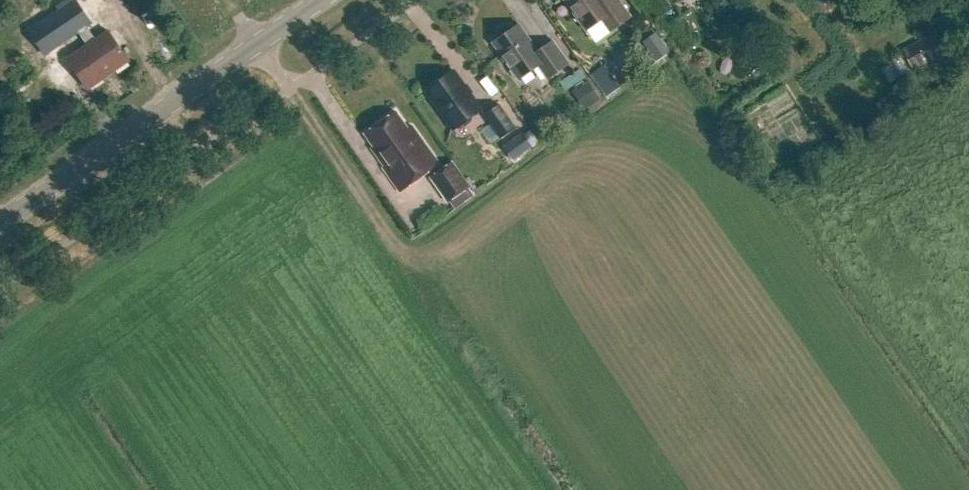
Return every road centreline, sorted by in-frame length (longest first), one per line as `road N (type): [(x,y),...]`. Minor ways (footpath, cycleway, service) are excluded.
road 1 (tertiary): [(0,222),(319,0)]

